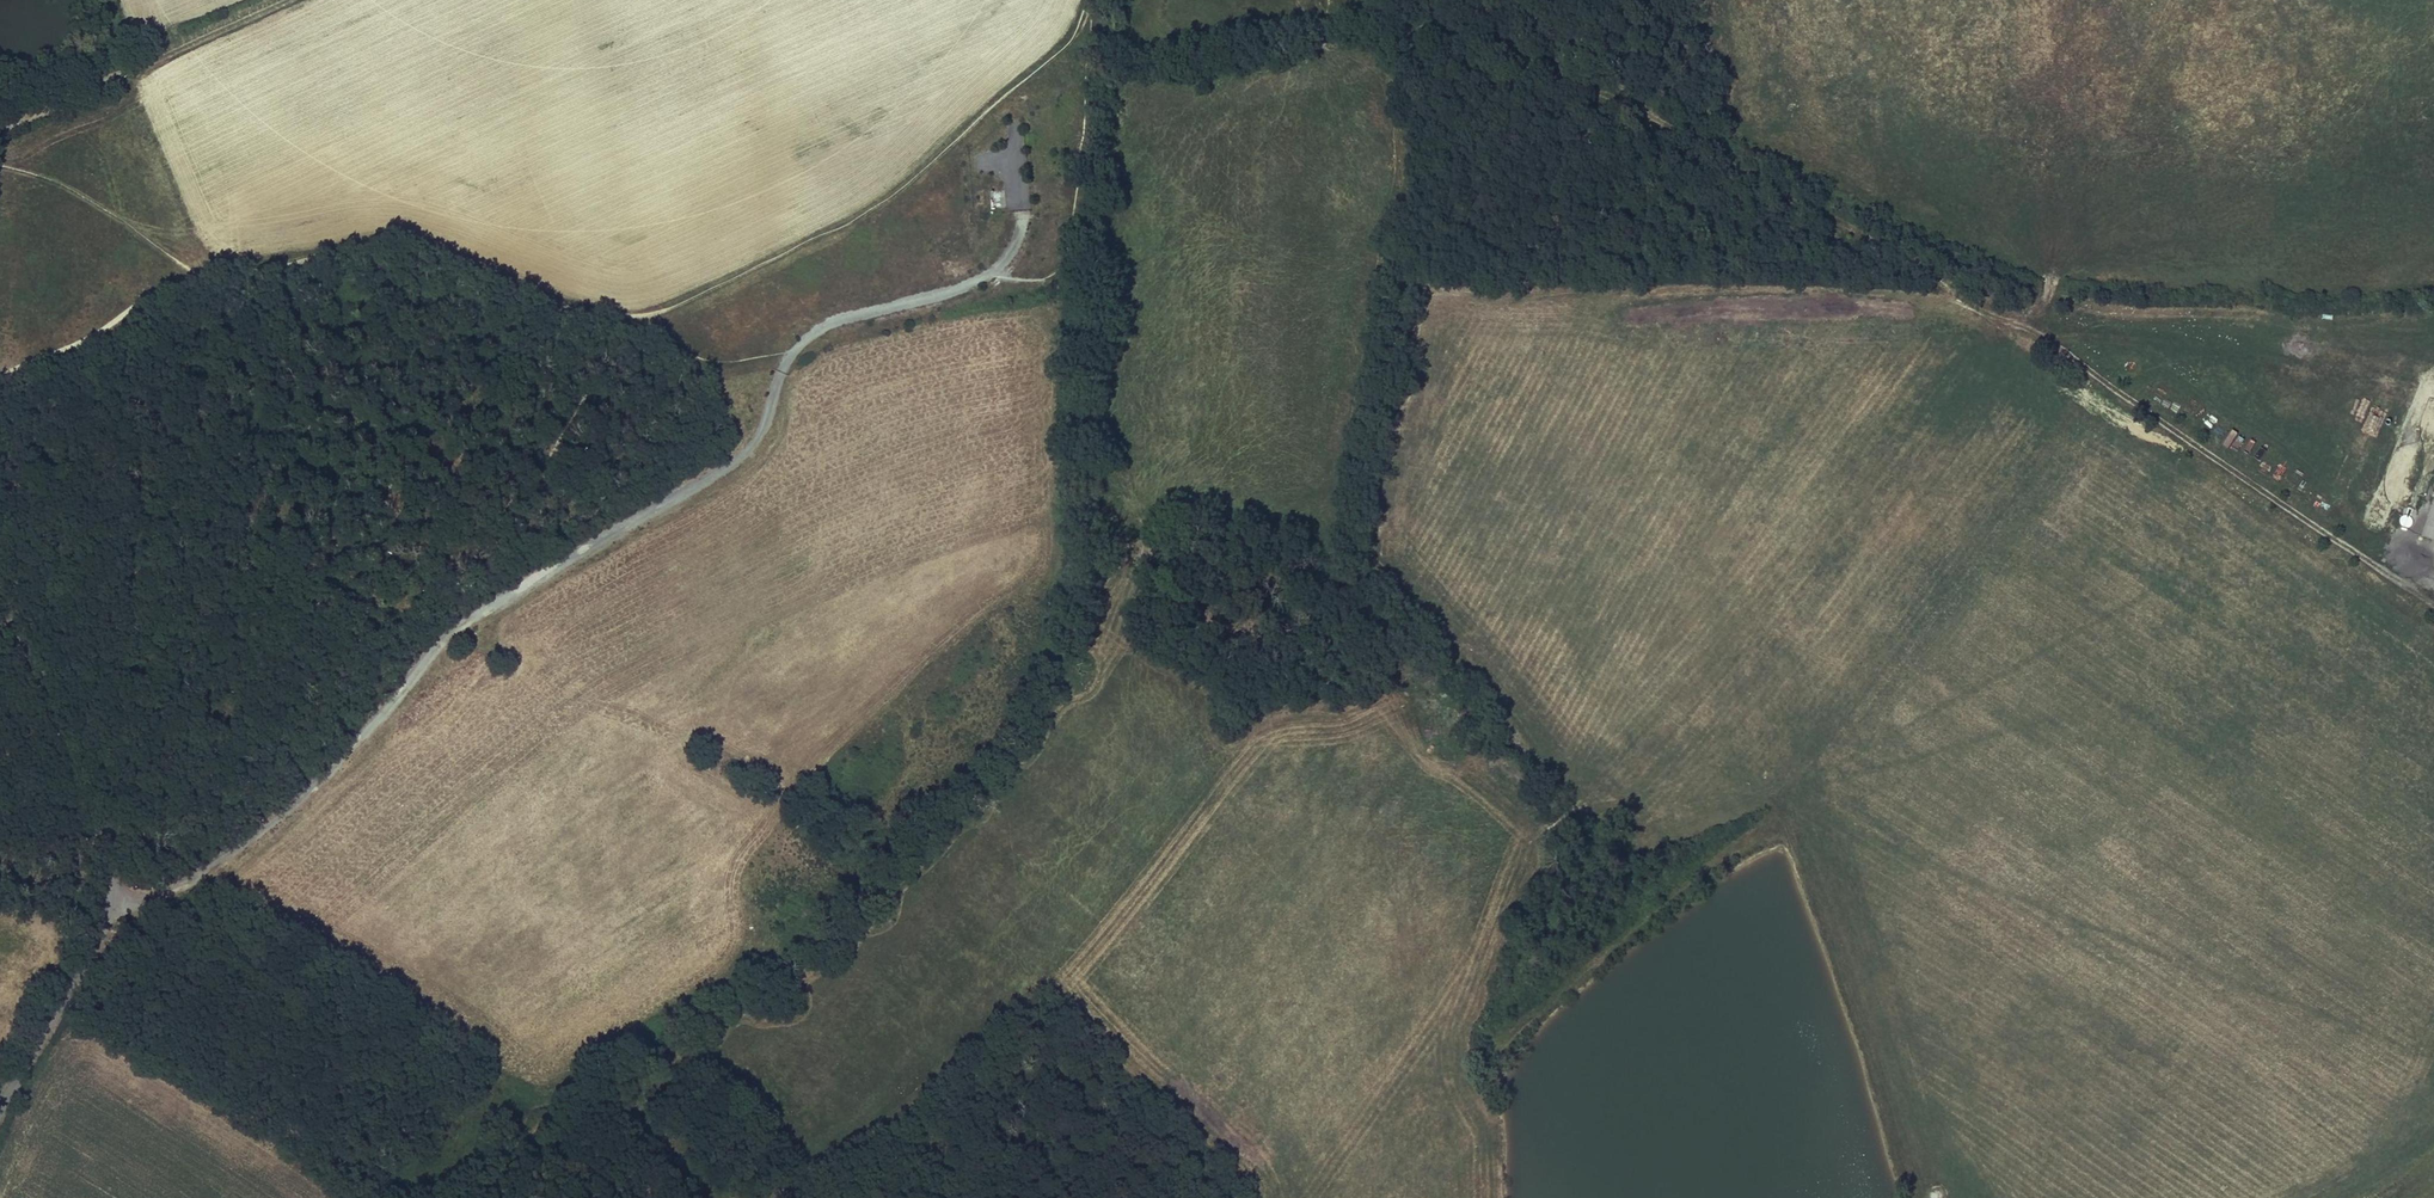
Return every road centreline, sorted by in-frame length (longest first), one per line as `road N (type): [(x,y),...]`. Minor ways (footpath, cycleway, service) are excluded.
road 1 (unclassified): [(0,1112),(111,901),(109,869),(54,715),(0,597)]
road 2 (track): [(215,284),(101,205),(27,163),(0,158)]

